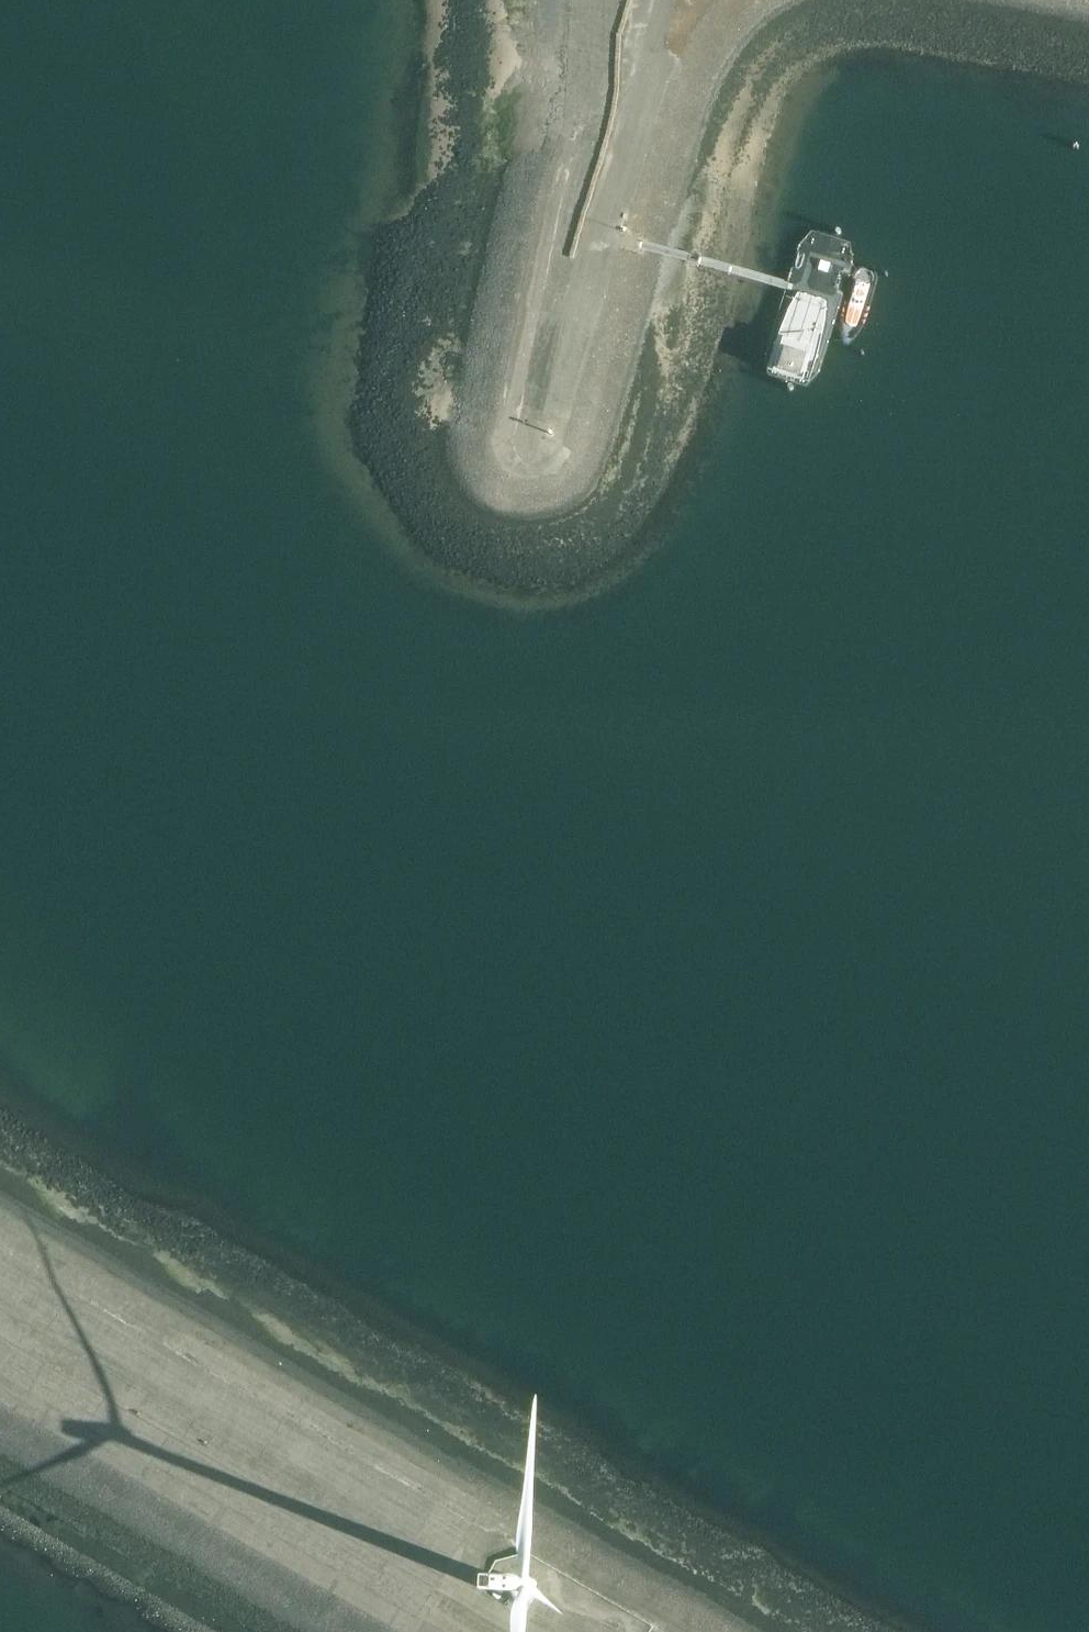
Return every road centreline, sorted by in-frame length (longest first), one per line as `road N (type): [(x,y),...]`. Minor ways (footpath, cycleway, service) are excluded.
road 1 (unclassified): [(0,1233),(678,1631)]
road 2 (unclassified): [(425,1631),(0,1382)]

